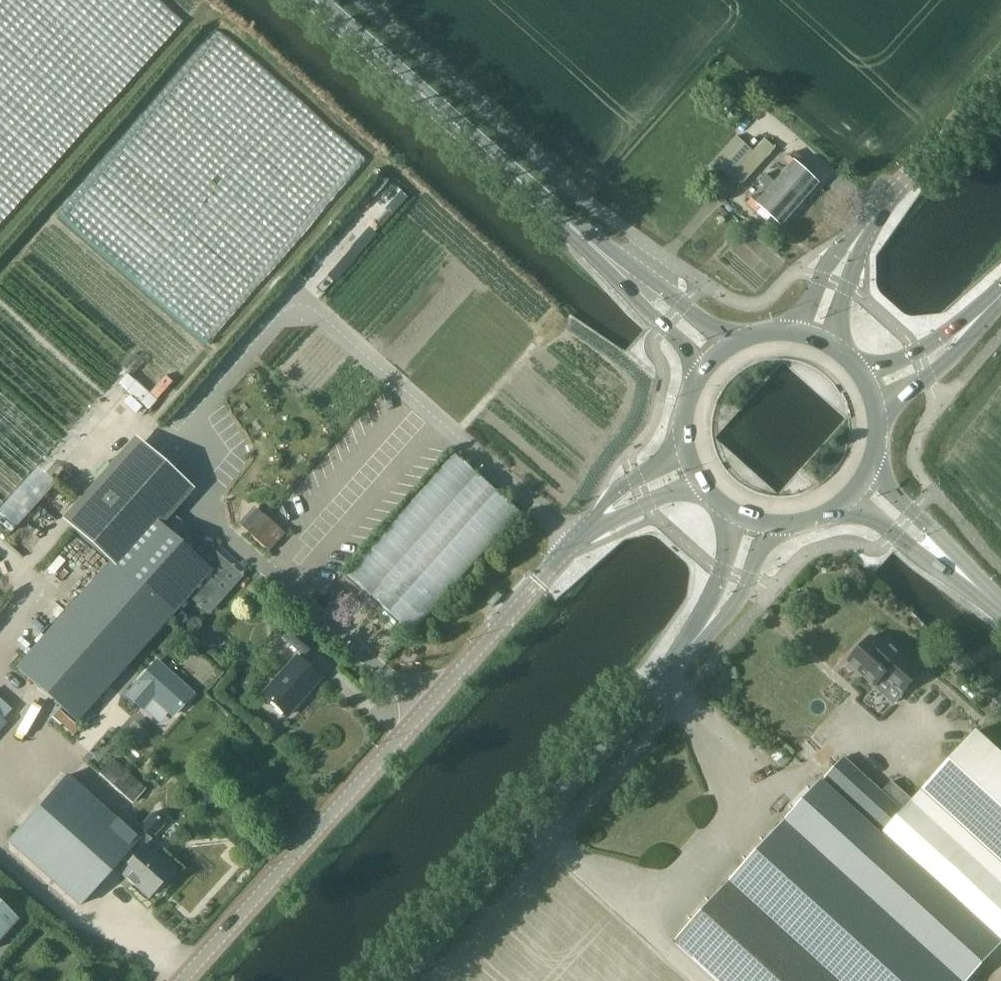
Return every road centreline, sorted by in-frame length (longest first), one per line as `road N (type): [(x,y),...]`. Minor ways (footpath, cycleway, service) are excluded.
road 1 (tertiary): [(540,583),(182,980)]
road 2 (secondary): [(394,980),(698,641)]
road 3 (secondary): [(638,286),(315,0)]
road 4 (track): [(183,979),(130,936),(72,917),(0,850)]
road 5 (unclassified): [(862,227),(1000,70)]
road 6 (tertiary): [(879,424),(957,353),(996,302)]
road 7 (secondary): [(983,594),(872,466)]
road 8 (secondary): [(847,502),(983,594)]
road 9 (tertiary): [(996,302),(916,352),(861,373)]
road 10 (tertiary): [(685,442),(613,497),(576,543)]
road 11 (secondary): [(698,641),(738,605),(781,527)]
road 12 (tertiary): [(576,543),(646,505),(704,489)]
road 13 (secondary): [(734,515),(698,641)]
road 14 (unclassified): [(862,227),(820,278),(789,334)]
road 15 (unclassified): [(837,351),(862,227)]

